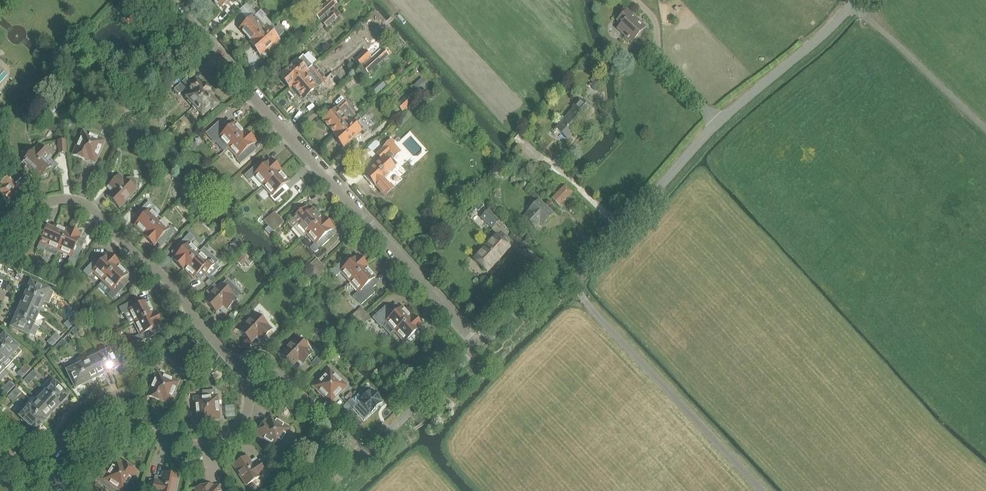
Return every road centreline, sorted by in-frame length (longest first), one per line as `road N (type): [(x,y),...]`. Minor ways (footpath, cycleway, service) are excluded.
road 1 (residential): [(481,346),(543,284),(580,269),(720,120),(855,0)]
road 2 (residential): [(481,346),(165,0)]
road 3 (residential): [(0,250),(41,204),(82,202),(169,281),(236,363)]
road 4 (residential): [(236,363),(248,406),(225,440),(196,447),(121,424),(54,490)]
road 5 (residential): [(359,460),(481,346)]
road 6 (residential): [(359,460),(271,365),(236,363)]

